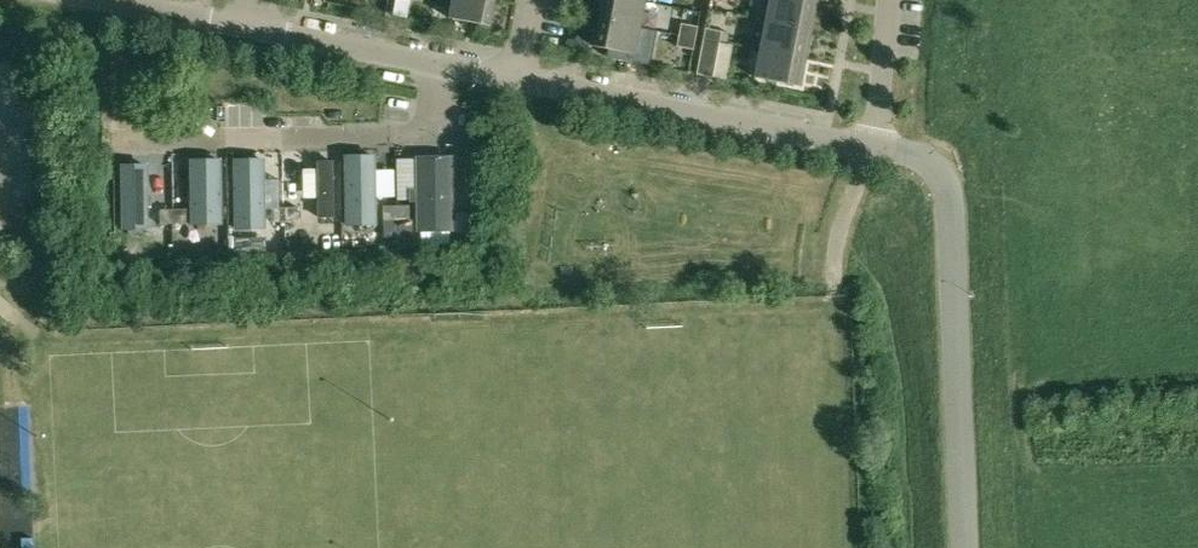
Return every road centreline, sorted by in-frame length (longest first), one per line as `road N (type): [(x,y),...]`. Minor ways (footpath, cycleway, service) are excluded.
road 1 (residential): [(129,142),(432,130),(441,63)]
road 2 (tertiary): [(877,145),(523,79)]
road 3 (tertiary): [(956,346),(946,183),(907,152),(877,145)]
road 4 (residential): [(956,346),(1197,330)]
road 5 (tertiary): [(966,547),(956,346)]
road 6 (tertiary): [(441,63),(248,27)]
road 7 (residential): [(877,145),(890,0)]
road 8 (tertiary): [(248,27),(126,0)]

